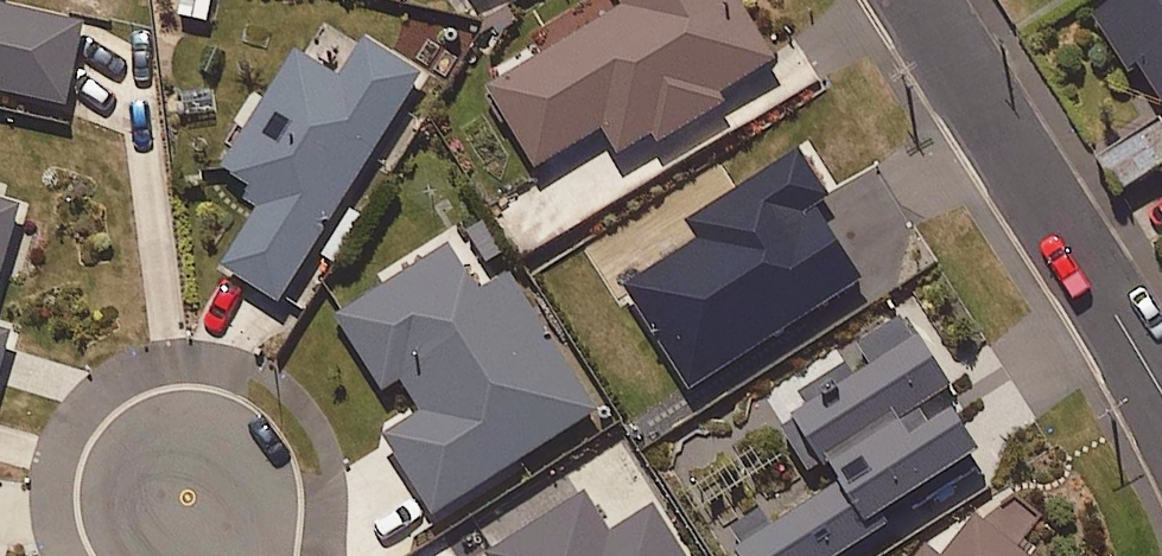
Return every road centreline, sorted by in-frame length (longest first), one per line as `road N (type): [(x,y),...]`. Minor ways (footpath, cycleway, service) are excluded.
road 1 (residential): [(913,0),(1161,402)]

